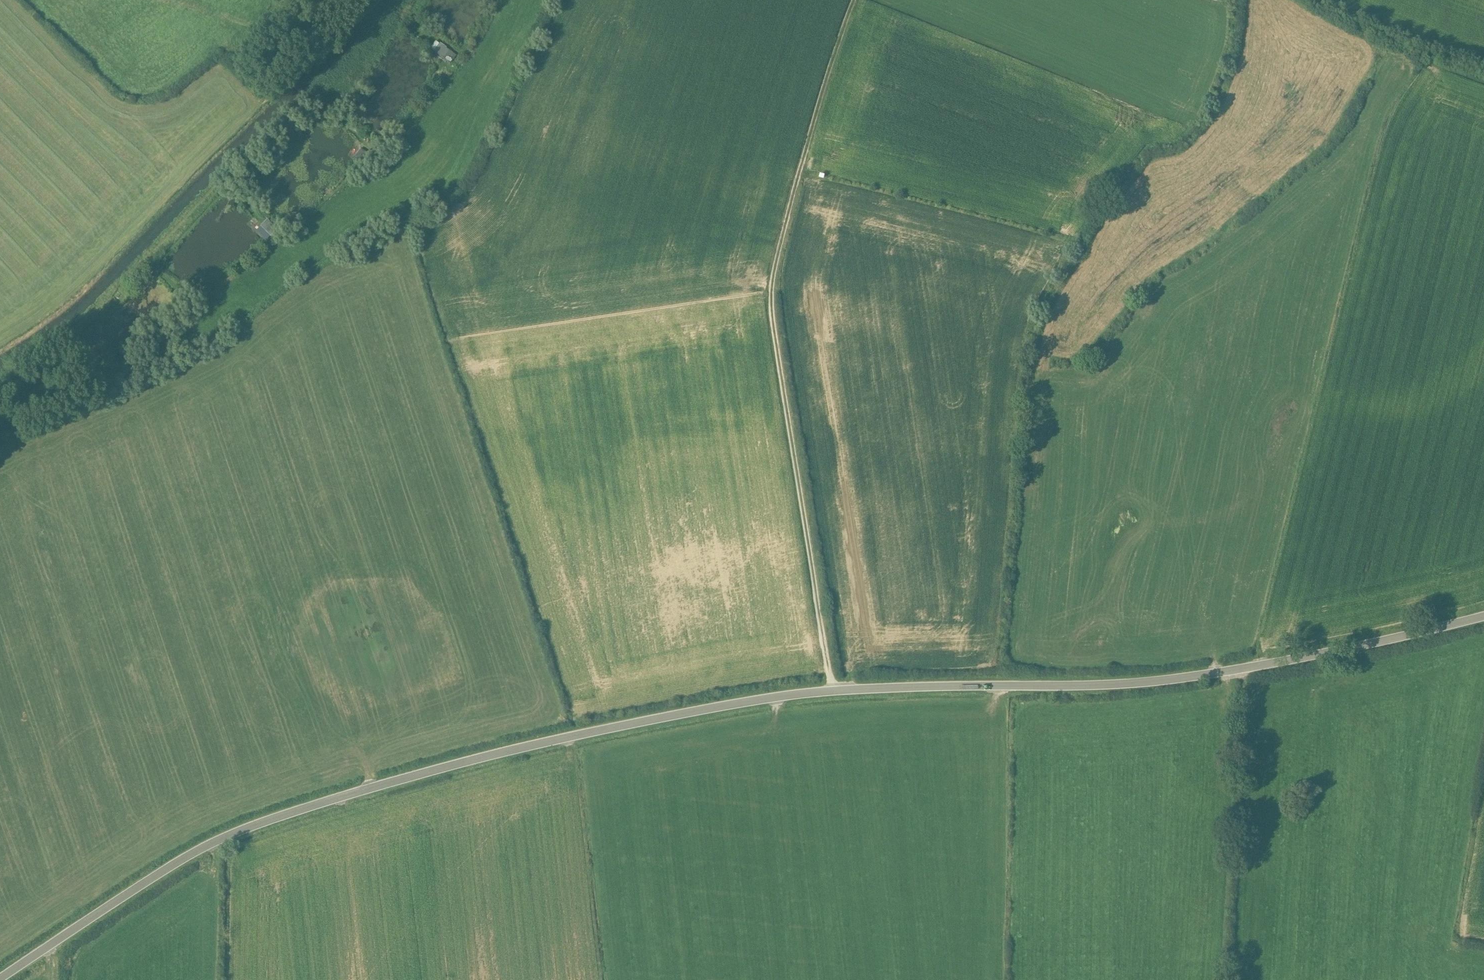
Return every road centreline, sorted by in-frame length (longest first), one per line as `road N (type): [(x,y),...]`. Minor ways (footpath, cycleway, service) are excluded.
road 1 (unclassified): [(0,977),(220,841),(526,746),(811,692),(1201,676),(1483,617)]
road 2 (track): [(852,0),(771,296),(832,691)]

